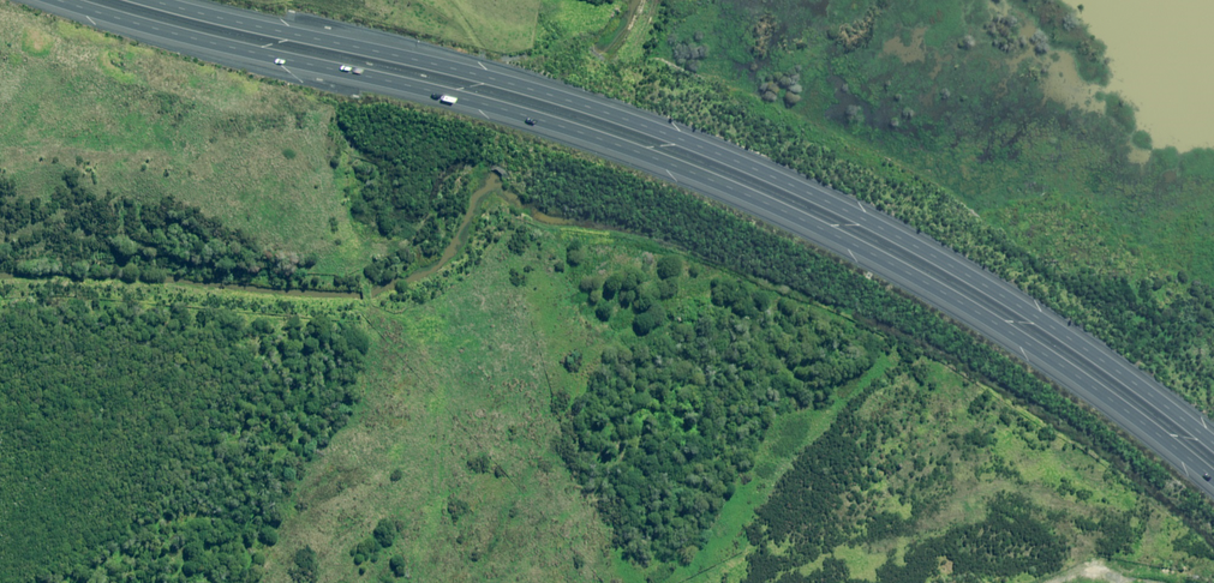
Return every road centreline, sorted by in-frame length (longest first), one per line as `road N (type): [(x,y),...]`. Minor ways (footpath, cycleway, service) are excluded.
road 1 (motorway): [(1213,479),(975,312),(743,193),(550,123),(60,0)]
road 2 (motorway): [(150,0),(540,92),(770,176),(1022,307),(1213,445)]

